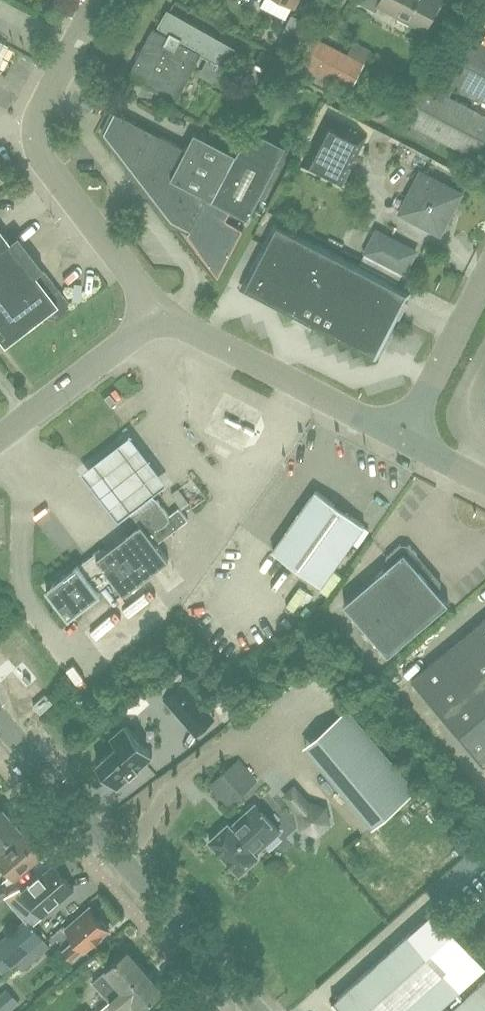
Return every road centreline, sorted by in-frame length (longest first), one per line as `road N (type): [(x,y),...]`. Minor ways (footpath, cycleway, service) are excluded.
road 1 (tertiary): [(256,1010),(0,721)]
road 2 (unclassified): [(98,0),(34,139),(41,159),(161,316)]
road 3 (unclassified): [(161,316),(401,440)]
road 4 (unclassified): [(0,440),(161,316)]
road 5 (unclassified): [(401,440),(484,283)]

